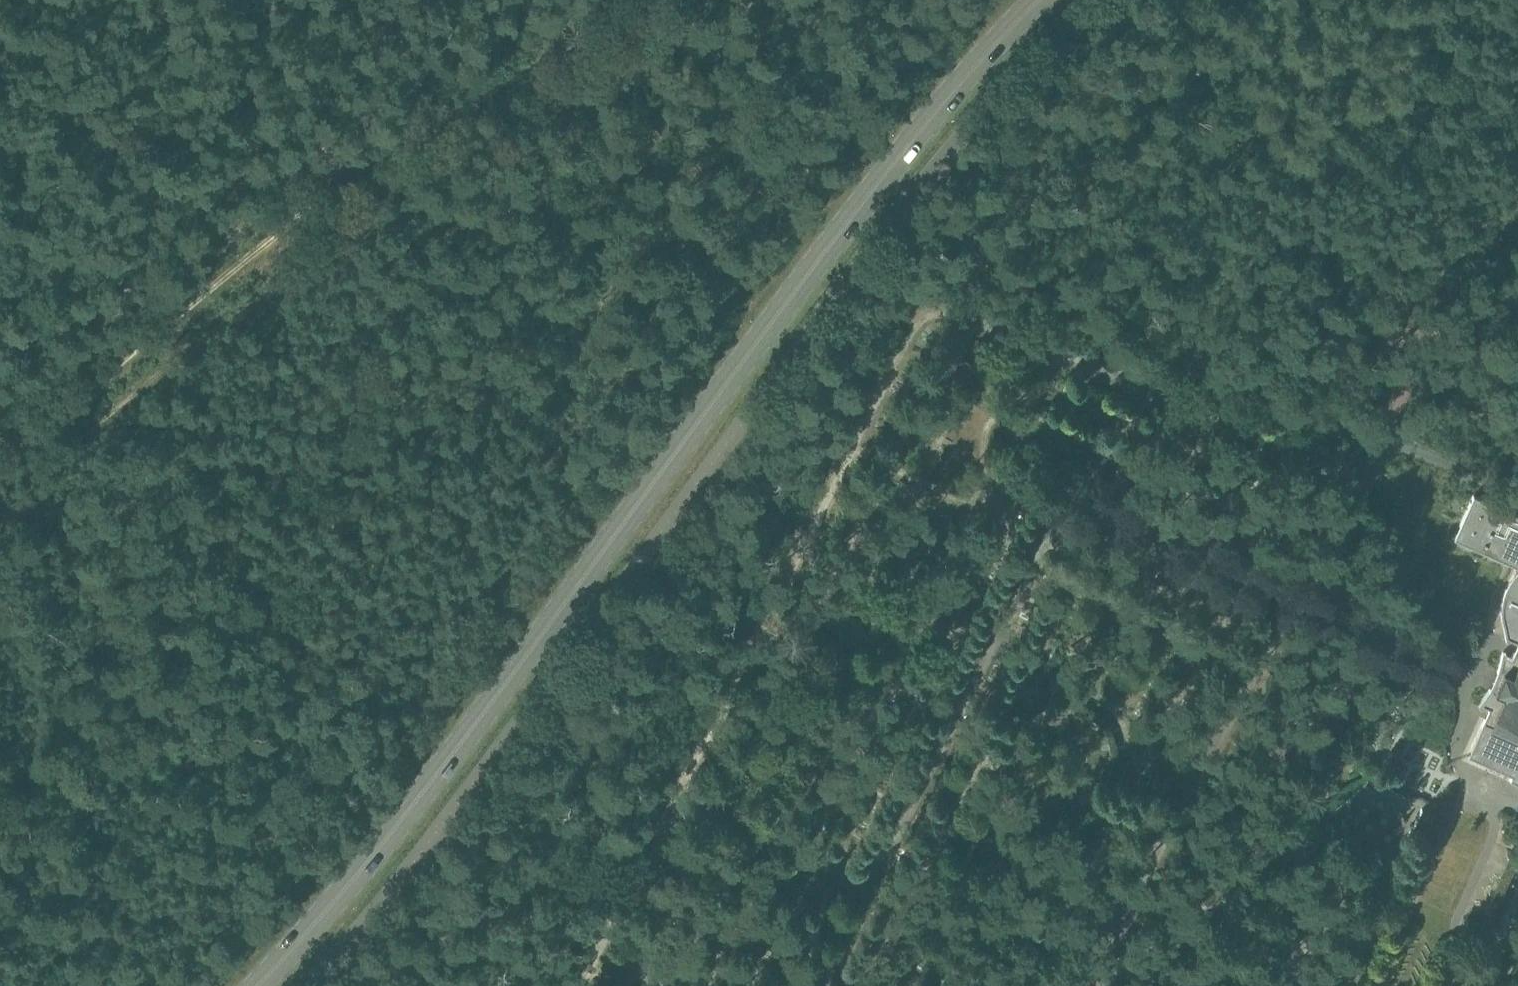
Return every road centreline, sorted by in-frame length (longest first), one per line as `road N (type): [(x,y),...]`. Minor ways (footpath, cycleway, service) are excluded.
road 1 (primary): [(258,985),(954,89),(1038,0)]
road 2 (unclassified): [(314,985),(409,871),(975,115),(1086,0)]
road 3 (track): [(0,434),(274,192),(542,0)]

